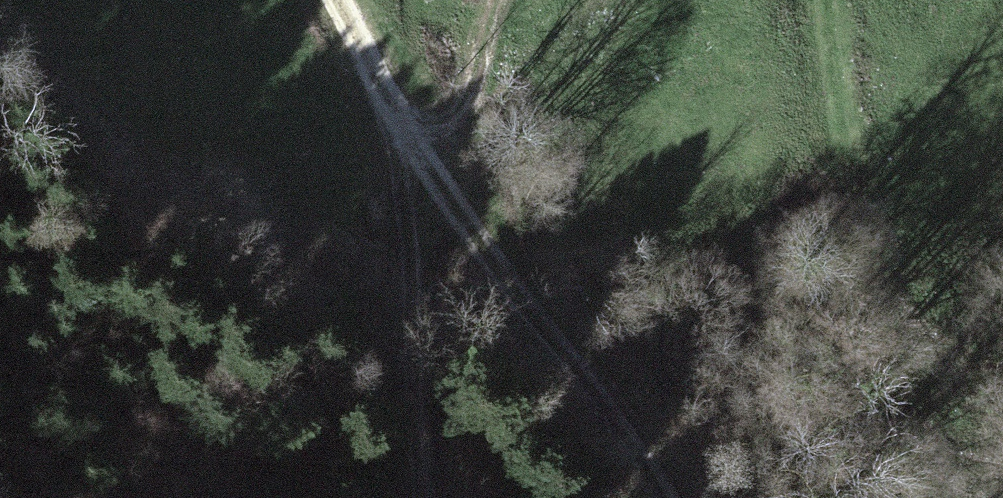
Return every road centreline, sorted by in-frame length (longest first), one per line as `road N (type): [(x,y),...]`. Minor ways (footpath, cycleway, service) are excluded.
road 1 (track): [(330,0),(412,142),(666,497)]
road 2 (track): [(820,0),(855,206),(888,320),(914,497)]
road 3 (track): [(412,142),(408,315),(423,497)]
road 4 (track): [(412,142),(467,91),(500,0)]

